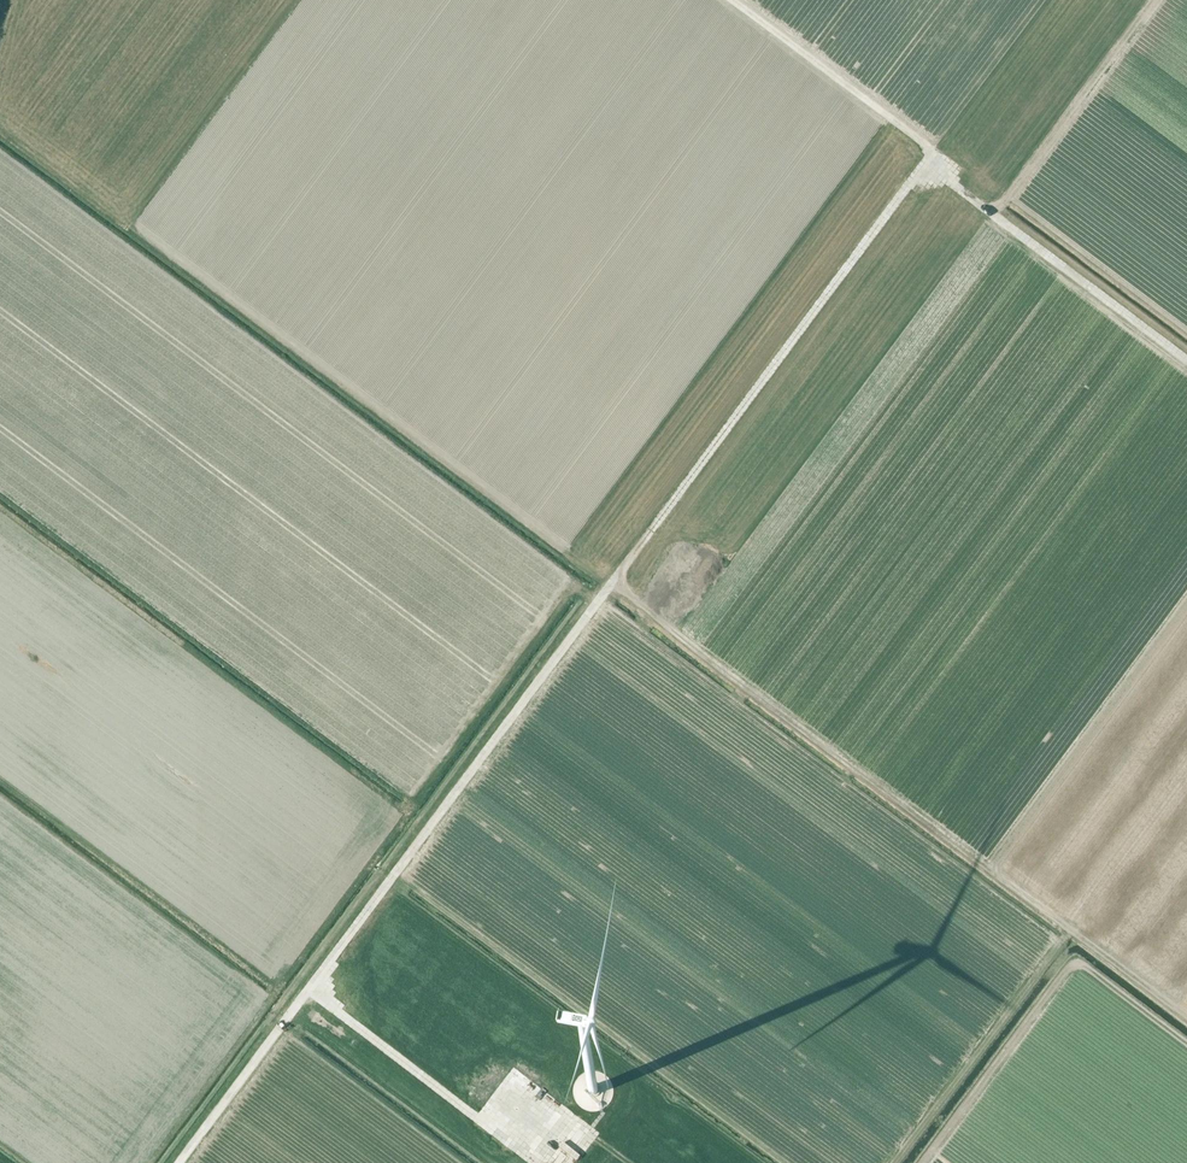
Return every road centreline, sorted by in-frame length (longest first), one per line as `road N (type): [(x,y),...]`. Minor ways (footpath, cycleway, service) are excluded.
road 1 (track): [(1070,931),(612,583)]
road 2 (track): [(1186,1018),(1070,931),(981,1046)]

